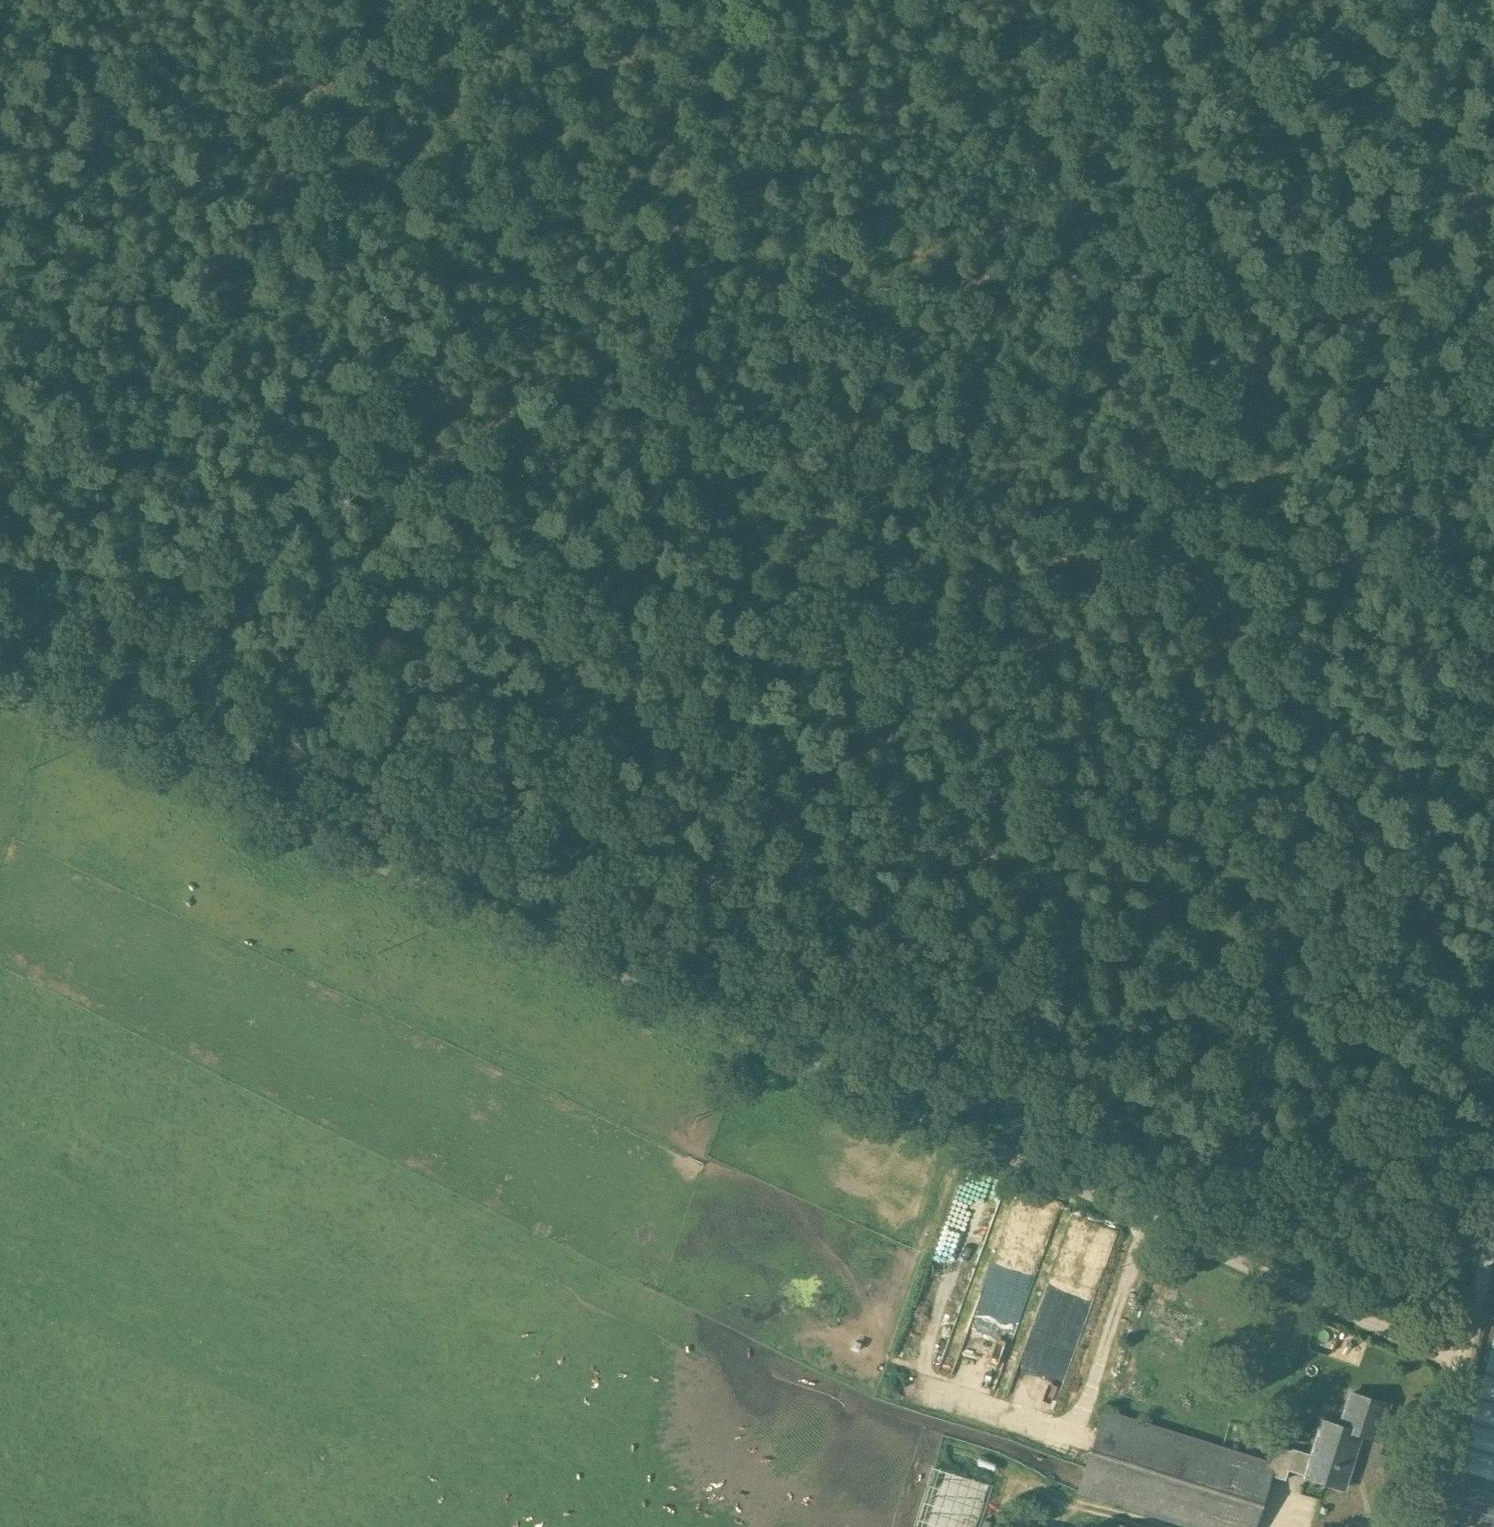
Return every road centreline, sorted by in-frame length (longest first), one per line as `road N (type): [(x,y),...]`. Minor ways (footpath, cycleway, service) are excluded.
road 1 (unclassified): [(1465,1362),(0,686)]
road 2 (unclassified): [(1428,1526),(1465,1362)]
road 3 (unclassified): [(1465,1362),(1493,1230)]

